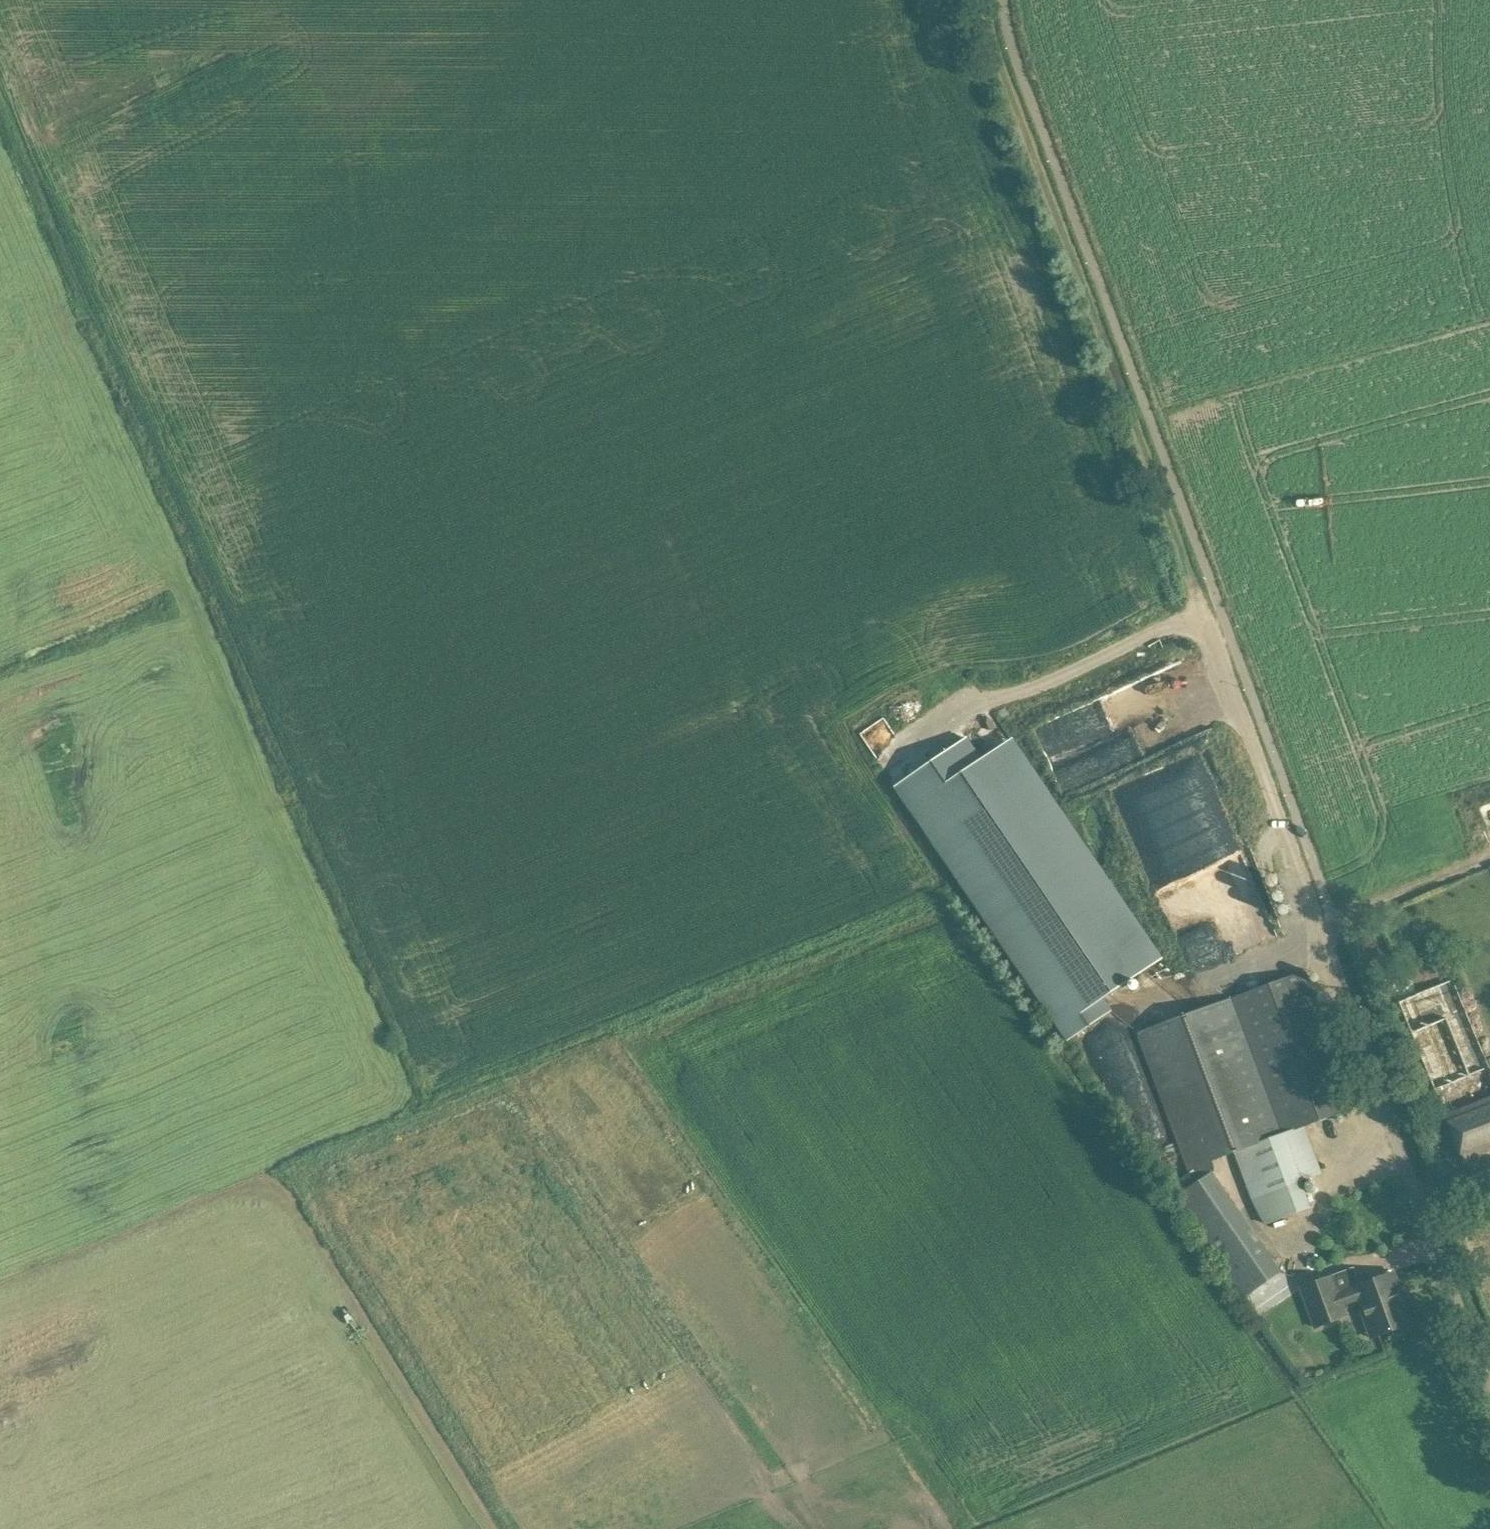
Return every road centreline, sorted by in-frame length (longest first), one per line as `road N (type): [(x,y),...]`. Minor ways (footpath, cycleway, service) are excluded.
road 1 (unclassified): [(1489,1392),(1318,926)]

